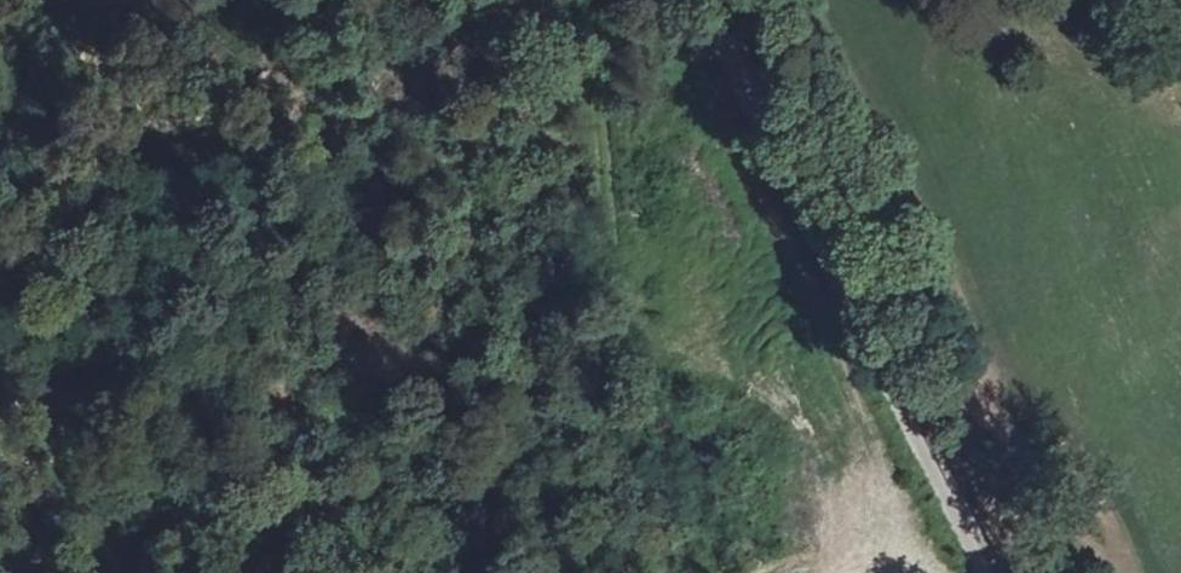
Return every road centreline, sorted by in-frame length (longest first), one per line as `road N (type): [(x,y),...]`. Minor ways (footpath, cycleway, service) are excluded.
road 1 (unclassified): [(986,572),(706,0)]
road 2 (track): [(123,572),(0,359)]

